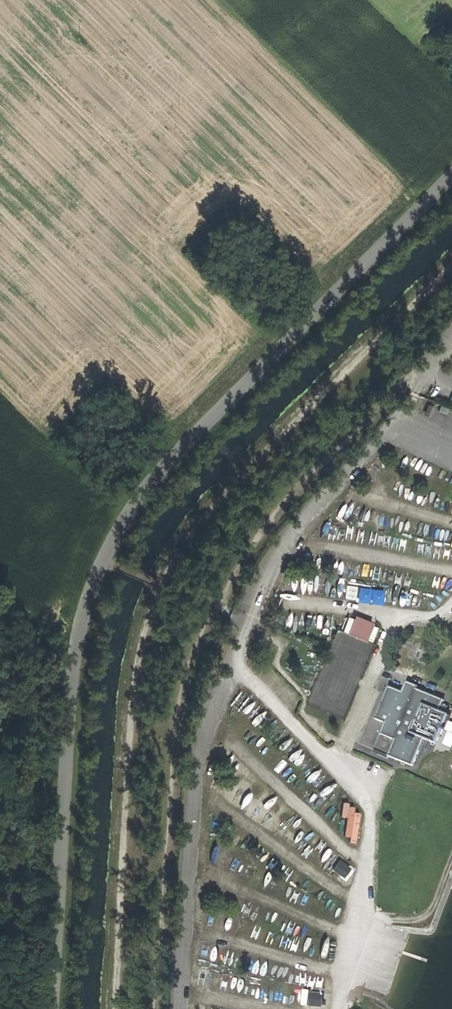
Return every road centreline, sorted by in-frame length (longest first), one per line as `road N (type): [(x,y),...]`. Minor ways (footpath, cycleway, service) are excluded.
road 1 (tertiary): [(451,175),(173,457),(133,503),(107,555),(74,674),(57,1008)]
road 2 (track): [(451,261),(251,462),(160,583),(135,687),(118,1008)]
road 3 (track): [(153,1008),(174,722),(192,645),(226,576),(274,512),(410,369),(429,372)]

